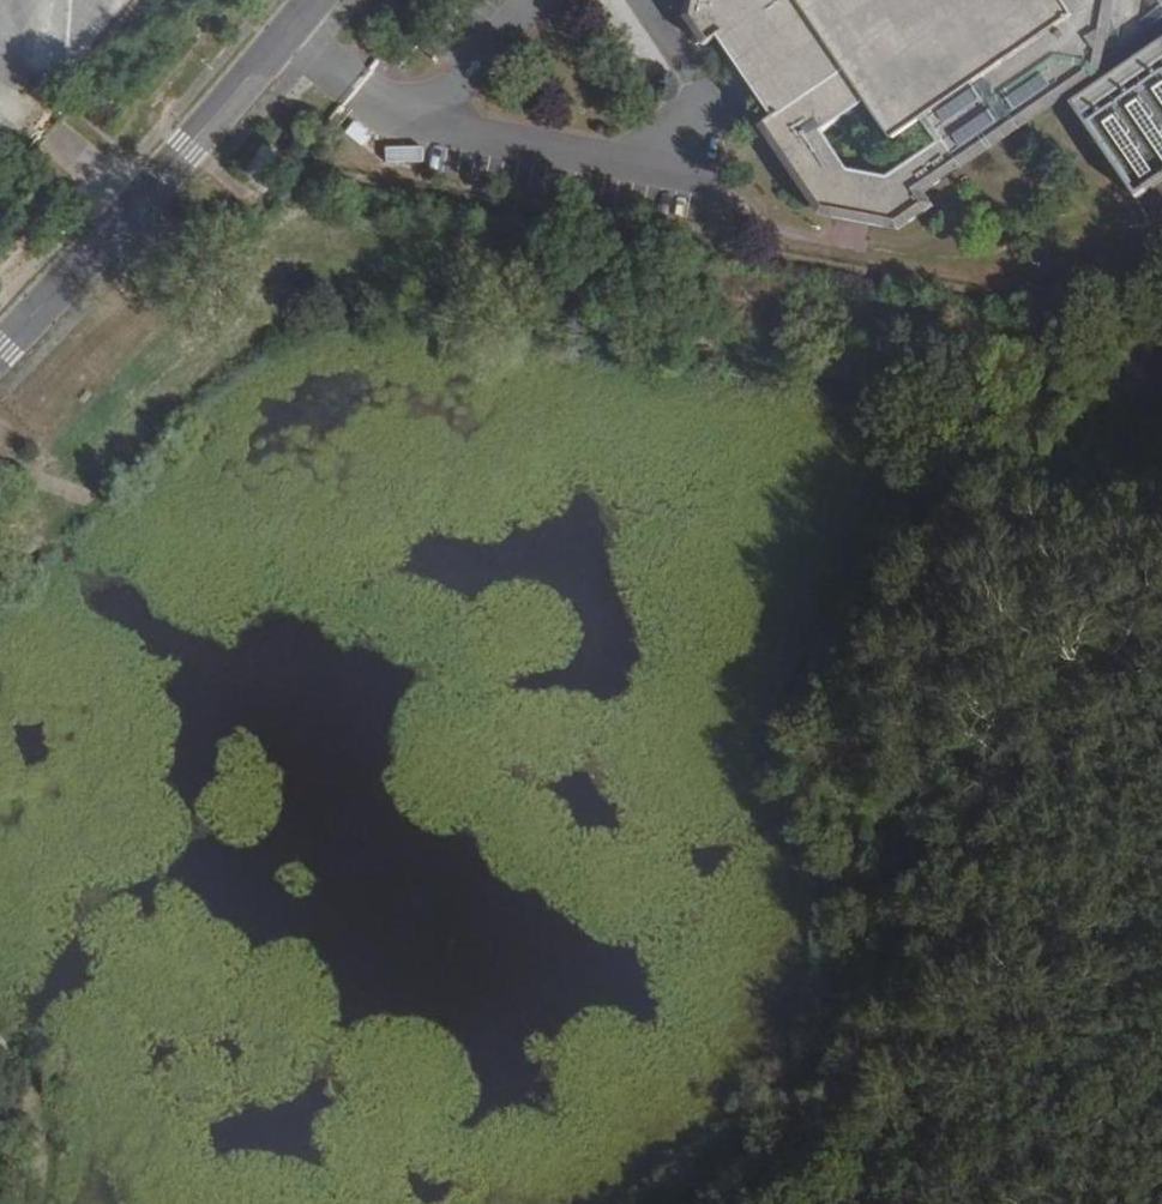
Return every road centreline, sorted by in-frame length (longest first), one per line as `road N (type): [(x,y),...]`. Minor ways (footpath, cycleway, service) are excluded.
road 1 (unclassified): [(315,0),(0,353)]

